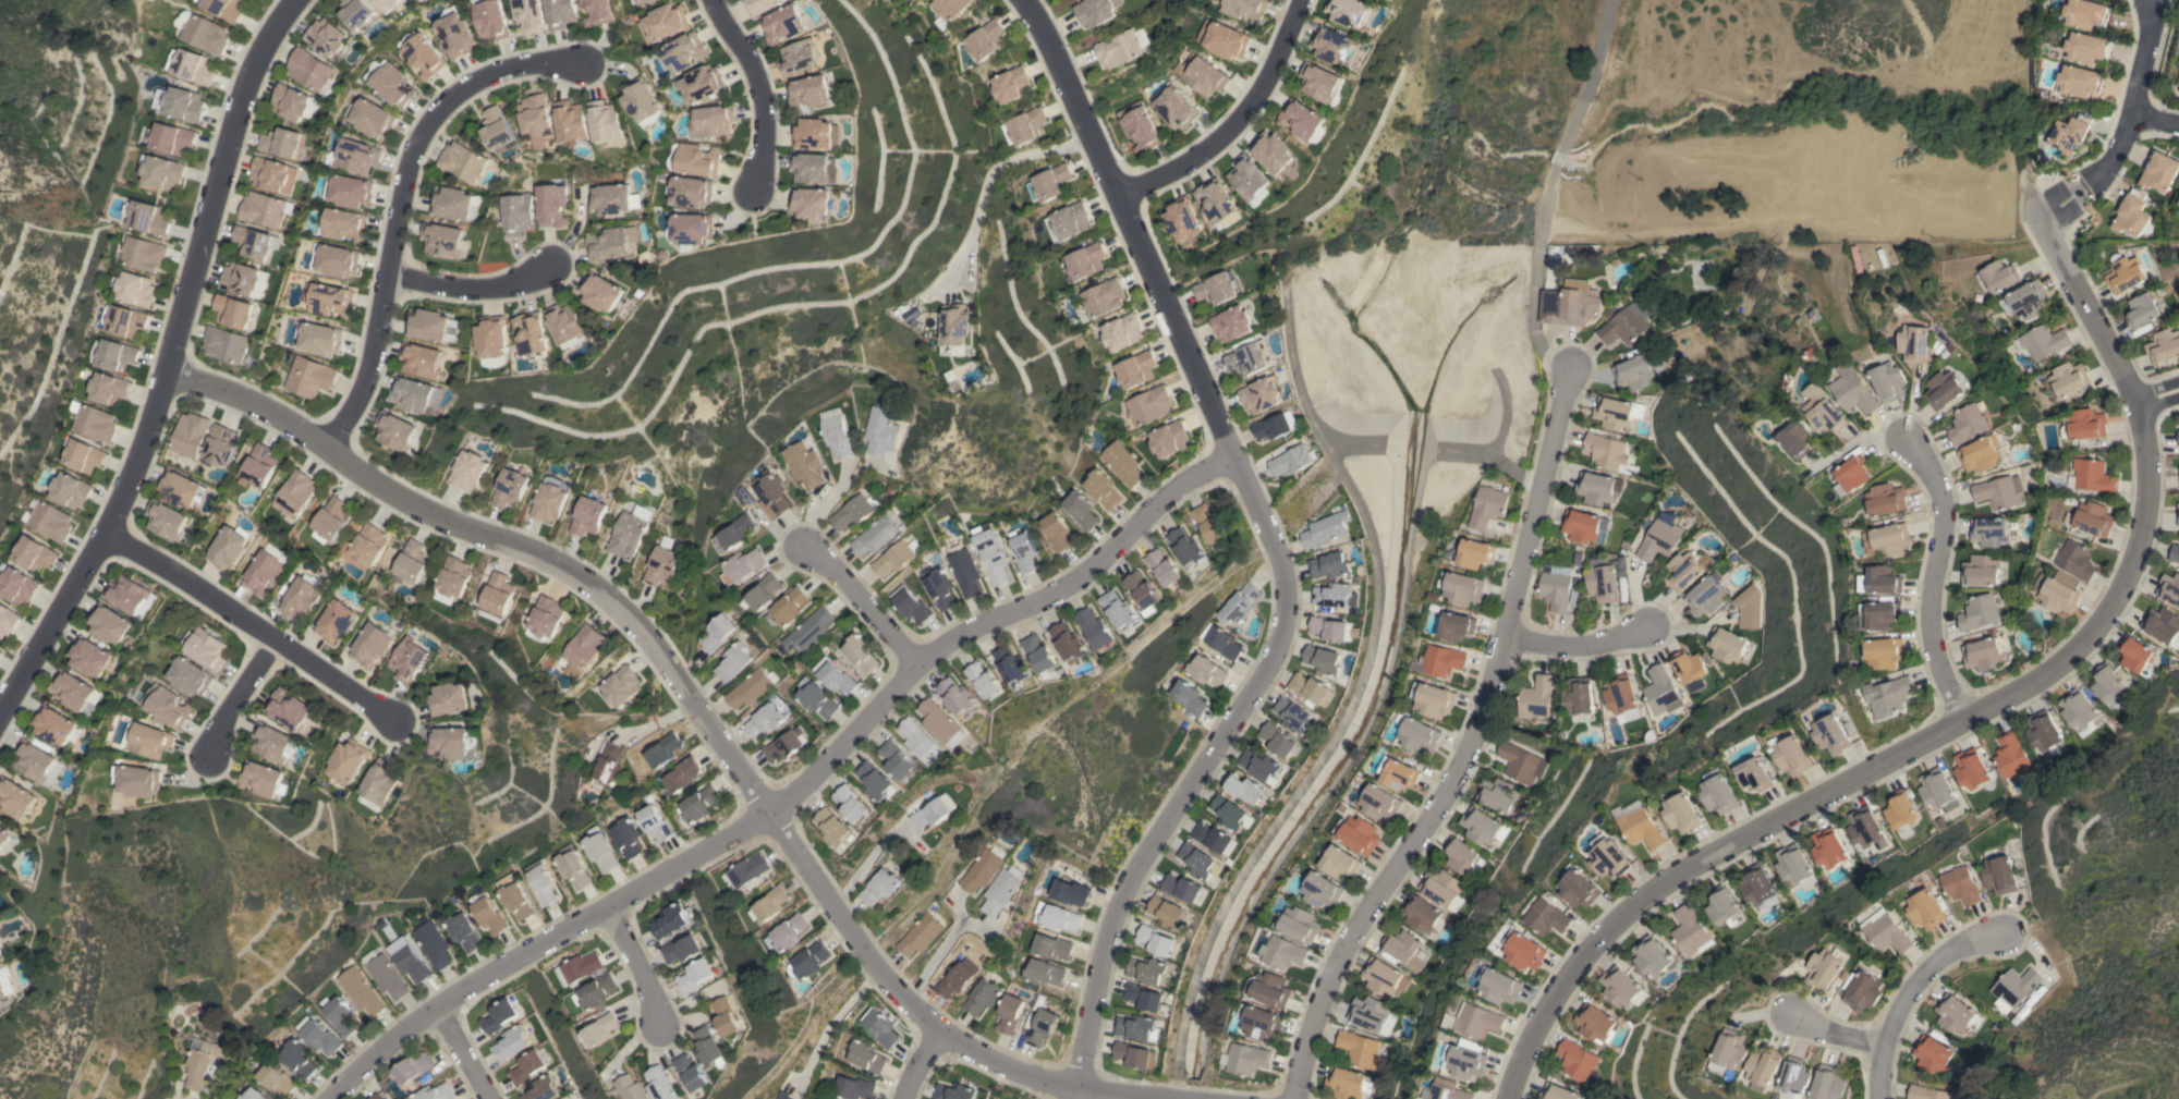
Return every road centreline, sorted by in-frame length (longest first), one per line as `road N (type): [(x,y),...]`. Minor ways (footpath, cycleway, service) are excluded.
road 1 (residential): [(1139,1098),(1076,1094),(935,1035),(877,972),(671,672),(587,585),(418,508),(248,403),(167,377)]
road 2 (tertiary): [(2042,215),(2137,405),(2148,488),(2133,563),(2062,654),(1659,890),(1582,960),(1522,1055),(1509,1098)]
road 3 (residential): [(1076,1098),(1099,960),(1135,870),(1266,675),(1285,626),(1280,570),(1252,490),(1119,190),(1042,32),(1015,0)]
road 4 (residential): [(319,1098),(437,1009),(771,811),(981,621),(1096,565),(1184,484),(1238,466)]
road 5 (residential): [(1290,1098),(1347,937),(1452,779),(1481,710),(1567,378)]
road 6 (residential): [(298,0),(246,99),(199,232),(167,377),(115,540)]
road 7 (residential): [(330,449),(367,365),(406,169),(424,126),(448,99),(492,76),(586,60)]
road 8 (residential): [(1610,0),(1543,225),(1537,332),(1567,378)]
road 9 (residential): [(115,540),(398,726)]
road 10 (residential): [(1961,718),(1934,643),(1940,499),(1906,431)]
road 11 (residential): [(1119,190),(1191,161),(1237,123),(1299,0)]
road 12 (residential): [(2042,215),(2103,175),(2120,147),(2152,27),(2150,0)]
road 13 (residential): [(1882,1098),(1882,1045),(1906,997),(1947,952),(2007,940)]
road 14 (residential): [(115,540),(0,709)]
road 15 (residential): [(709,0),(766,110),(755,188)]
road 16 (residential): [(928,661),(800,545)]
road 17 (residential): [(388,277),(463,291),(546,265)]
road 18 (residential): [(1501,642),(1594,647),(1646,633)]
road 19 (residential): [(269,639),(207,755)]
road 20 (residential): [(607,911),(652,989),(657,1025)]

